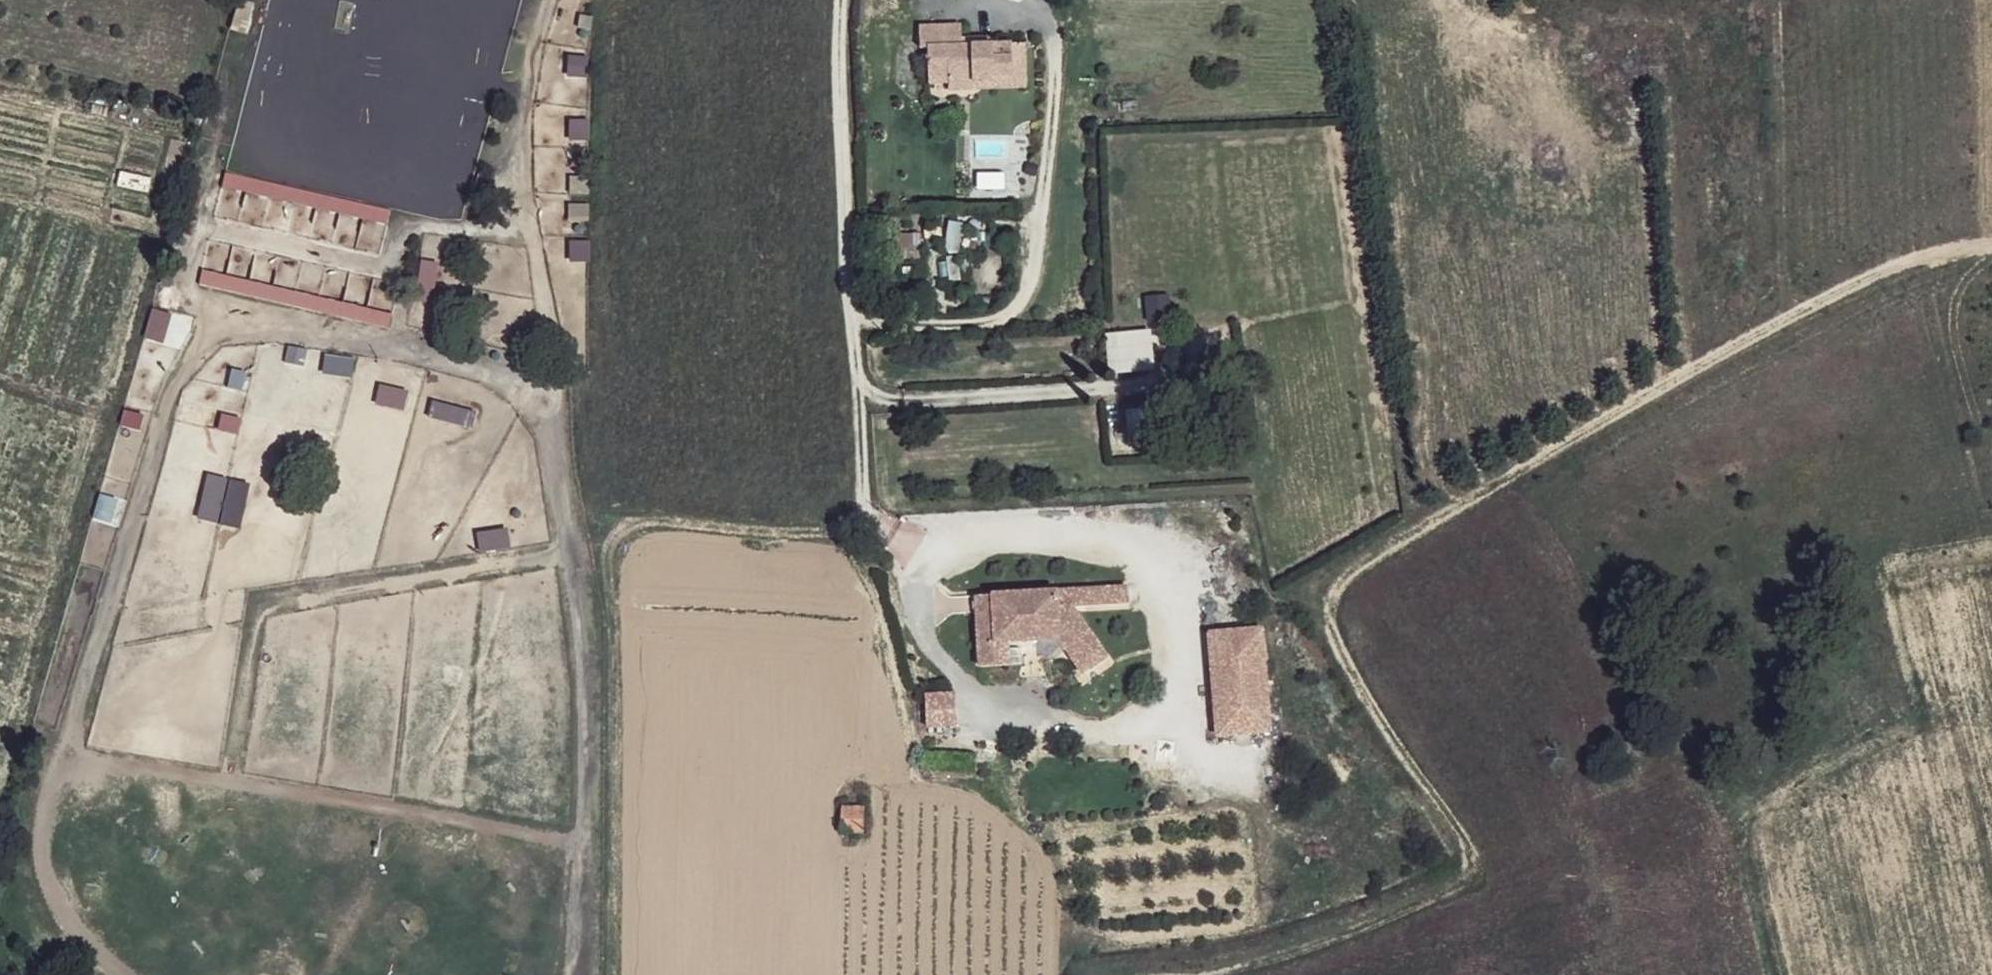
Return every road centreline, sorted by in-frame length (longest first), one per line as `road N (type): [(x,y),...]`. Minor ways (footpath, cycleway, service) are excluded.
road 1 (track): [(1518,482),(1849,293),(1918,262),(1991,246)]
road 2 (unclassified): [(871,488),(845,0)]
road 3 (track): [(1782,0),(1787,264),(1814,313)]

